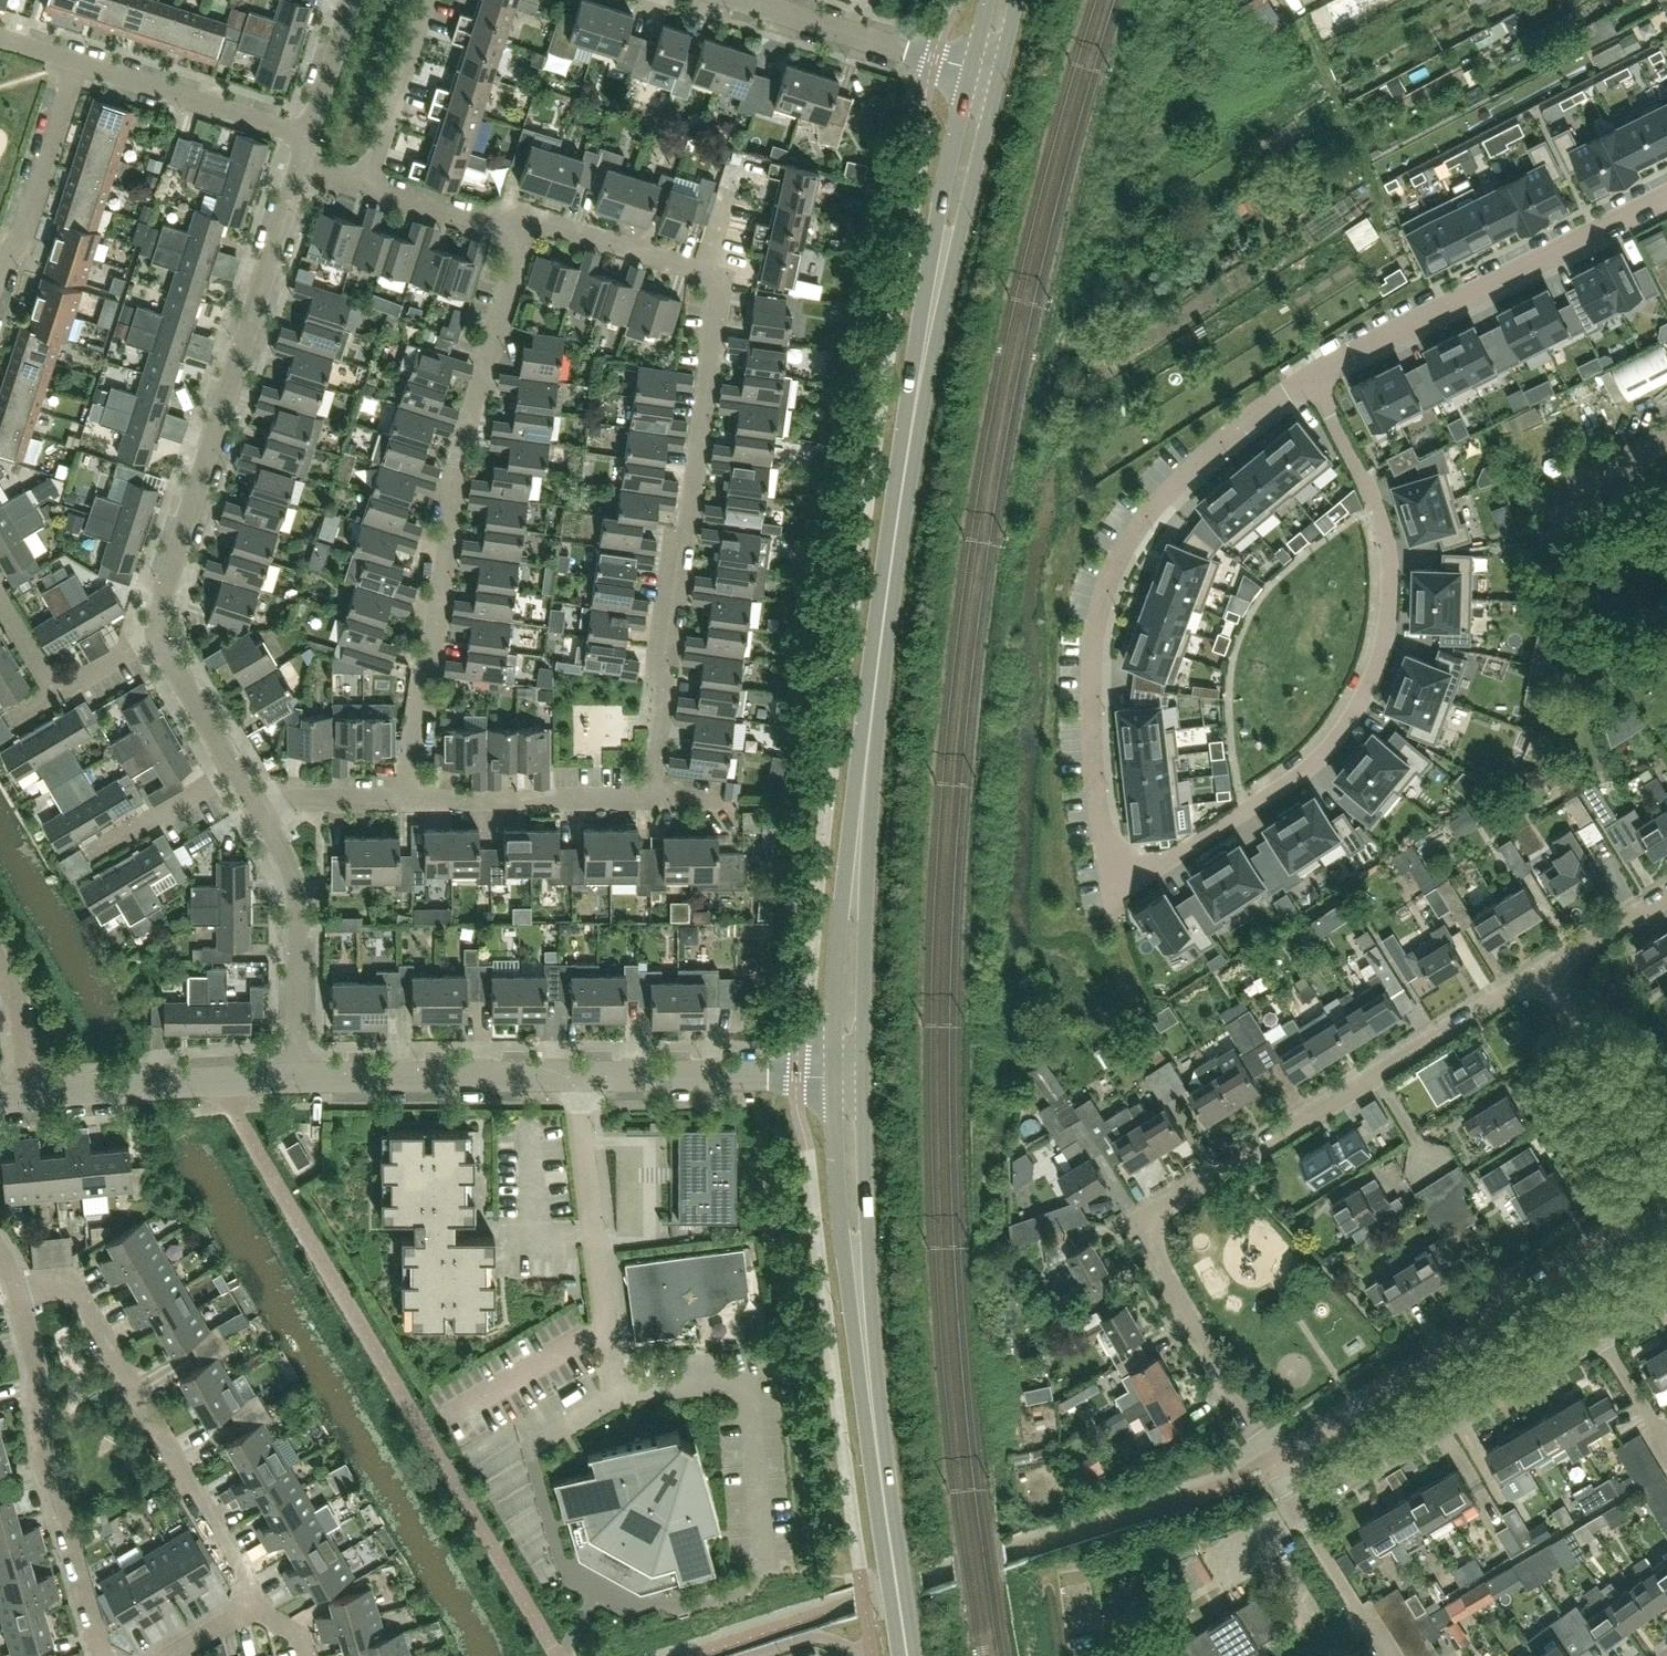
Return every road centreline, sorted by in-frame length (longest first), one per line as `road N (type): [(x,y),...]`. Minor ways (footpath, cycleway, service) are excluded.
road 1 (tertiary): [(848,1076),(853,919),(880,648),(934,305),(985,71)]
road 2 (residential): [(1275,1463),(1162,1271),(1149,1238),(1156,1216),(1541,977)]
road 3 (residential): [(1111,886),(1308,770),(1349,723),(1378,668),(1390,607),(1387,546),(1313,373)]
road 4 (residential): [(1313,373),(1180,477),(1137,528),(1105,586),(1090,675),(1111,886)]
road 5 (tertiary): [(907,1655),(858,1280),(848,1076)]
road 6 (residential): [(406,799),(466,430),(526,239)]
road 7 (residential): [(652,800),(668,691),(653,674),(672,547),(689,530),(724,281),(702,273)]
road 8 (tertiary): [(301,1080),(796,1077)]
road 9 (residential): [(156,635),(297,167)]
road 10 (residential): [(1666,1199),(1275,1463)]
road 11 (residential): [(255,1607),(82,1299),(45,1282),(16,1290)]
road 12 (residential): [(1666,195),(1313,373)]
road 13 (residential): [(102,1655),(46,1469),(37,1356),(16,1290)]
road 14 (residential): [(1302,1502),(1602,1334)]
road 15 (residential): [(301,1080),(295,879),(259,811)]
road 16 (tertiary): [(31,1093),(301,1080)]
road 17 (residential): [(406,799),(652,800)]
road 18 (residential): [(307,137),(78,62)]
road 19 (residential): [(1666,1179),(1541,977)]
road 20 (residential): [(0,271),(18,246),(78,62)]
road 21 (residential): [(364,191),(426,0)]
road 22 (residential): [(702,273),(540,218),(526,239)]
road 23 (residential): [(934,59),(747,0)]
road 24 (residential): [(1384,1655),(1302,1502)]
road 25 (residential): [(526,239),(364,191)]
road 26 (residential): [(91,855),(234,771)]
road 27 (residential): [(234,771),(156,635)]
road 28 (residential): [(259,811),(293,799),(406,799)]
road 29 (residential): [(1541,977),(1666,897)]
road 30 (residential): [(307,137),(350,0)]
road 31 (residential): [(31,1093),(18,1010),(0,970)]
road 32 (residential): [(1666,1443),(1602,1334)]

